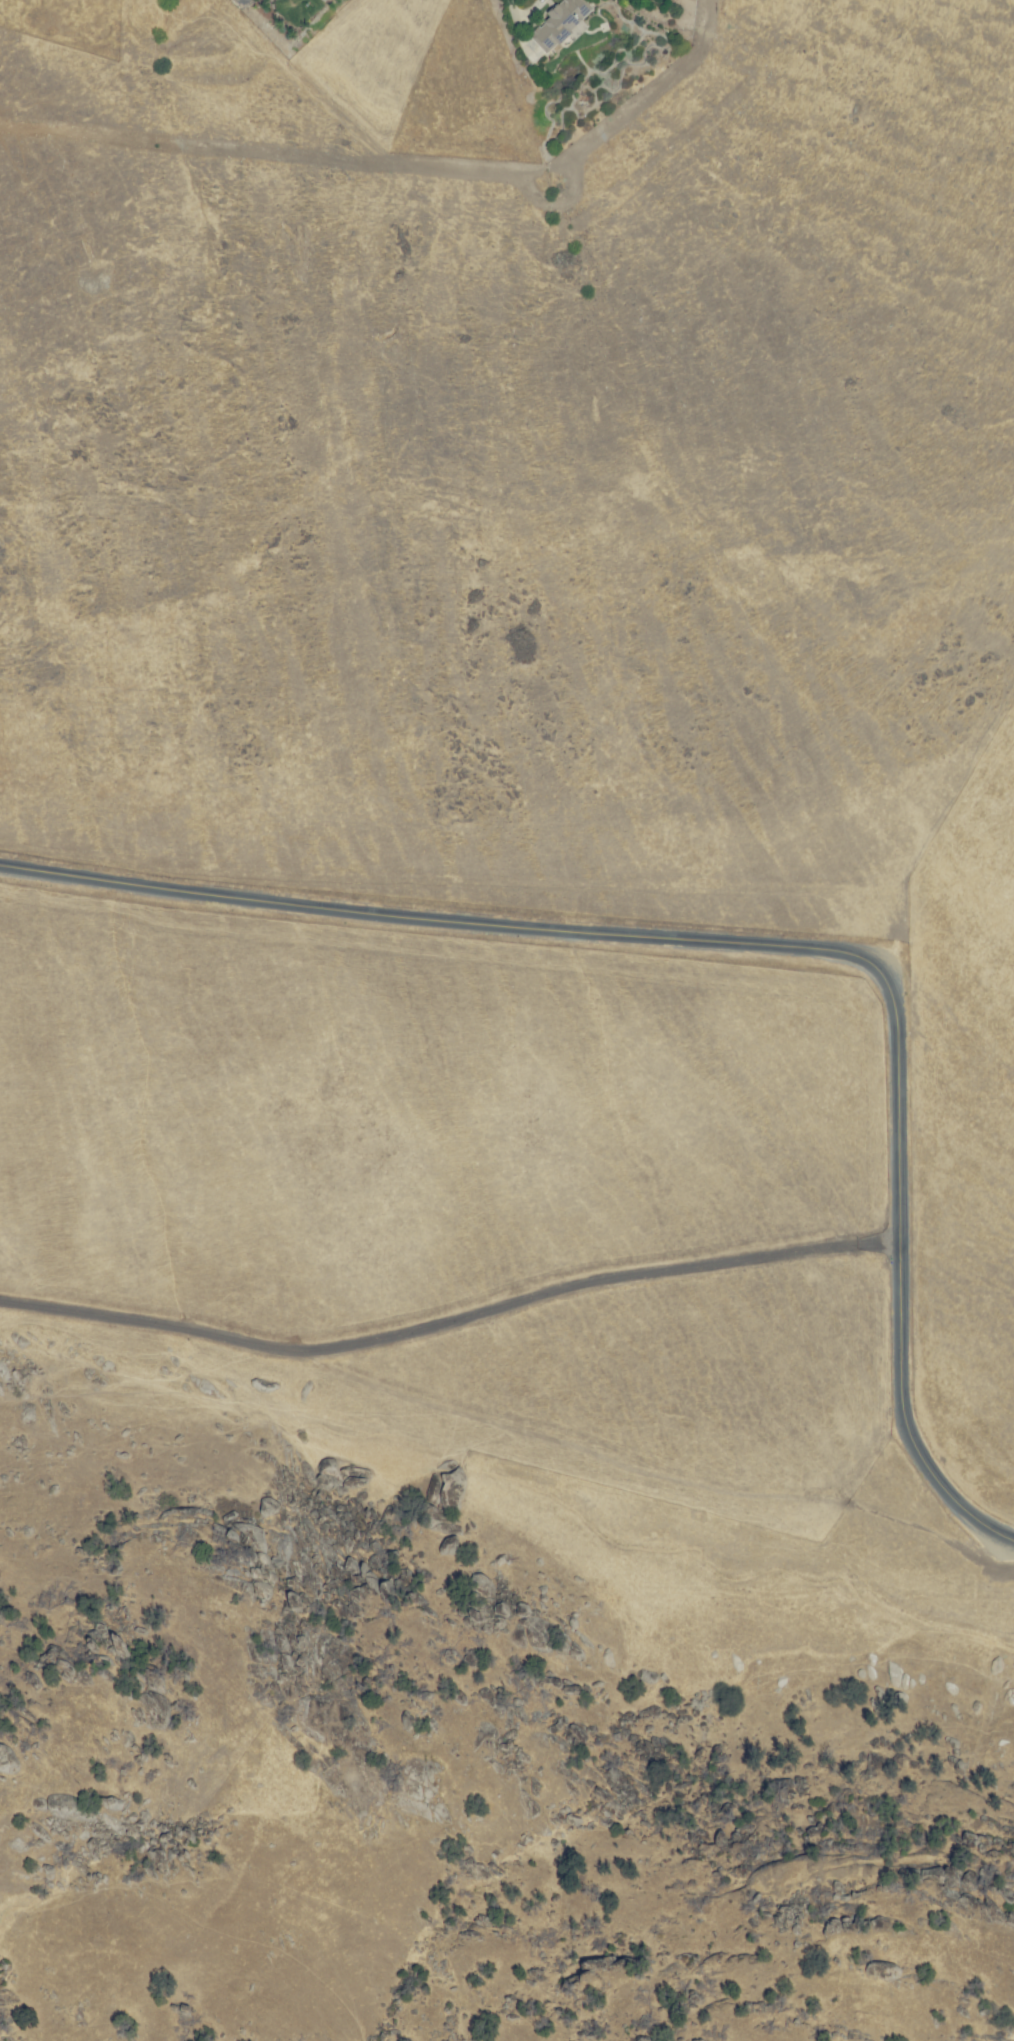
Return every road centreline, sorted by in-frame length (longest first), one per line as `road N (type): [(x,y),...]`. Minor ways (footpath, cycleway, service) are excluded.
road 1 (residential): [(0,865),(389,916),(830,950),(866,960),(885,980),(897,1029),(904,1417),(942,1486),(985,1527),(1013,1541)]

